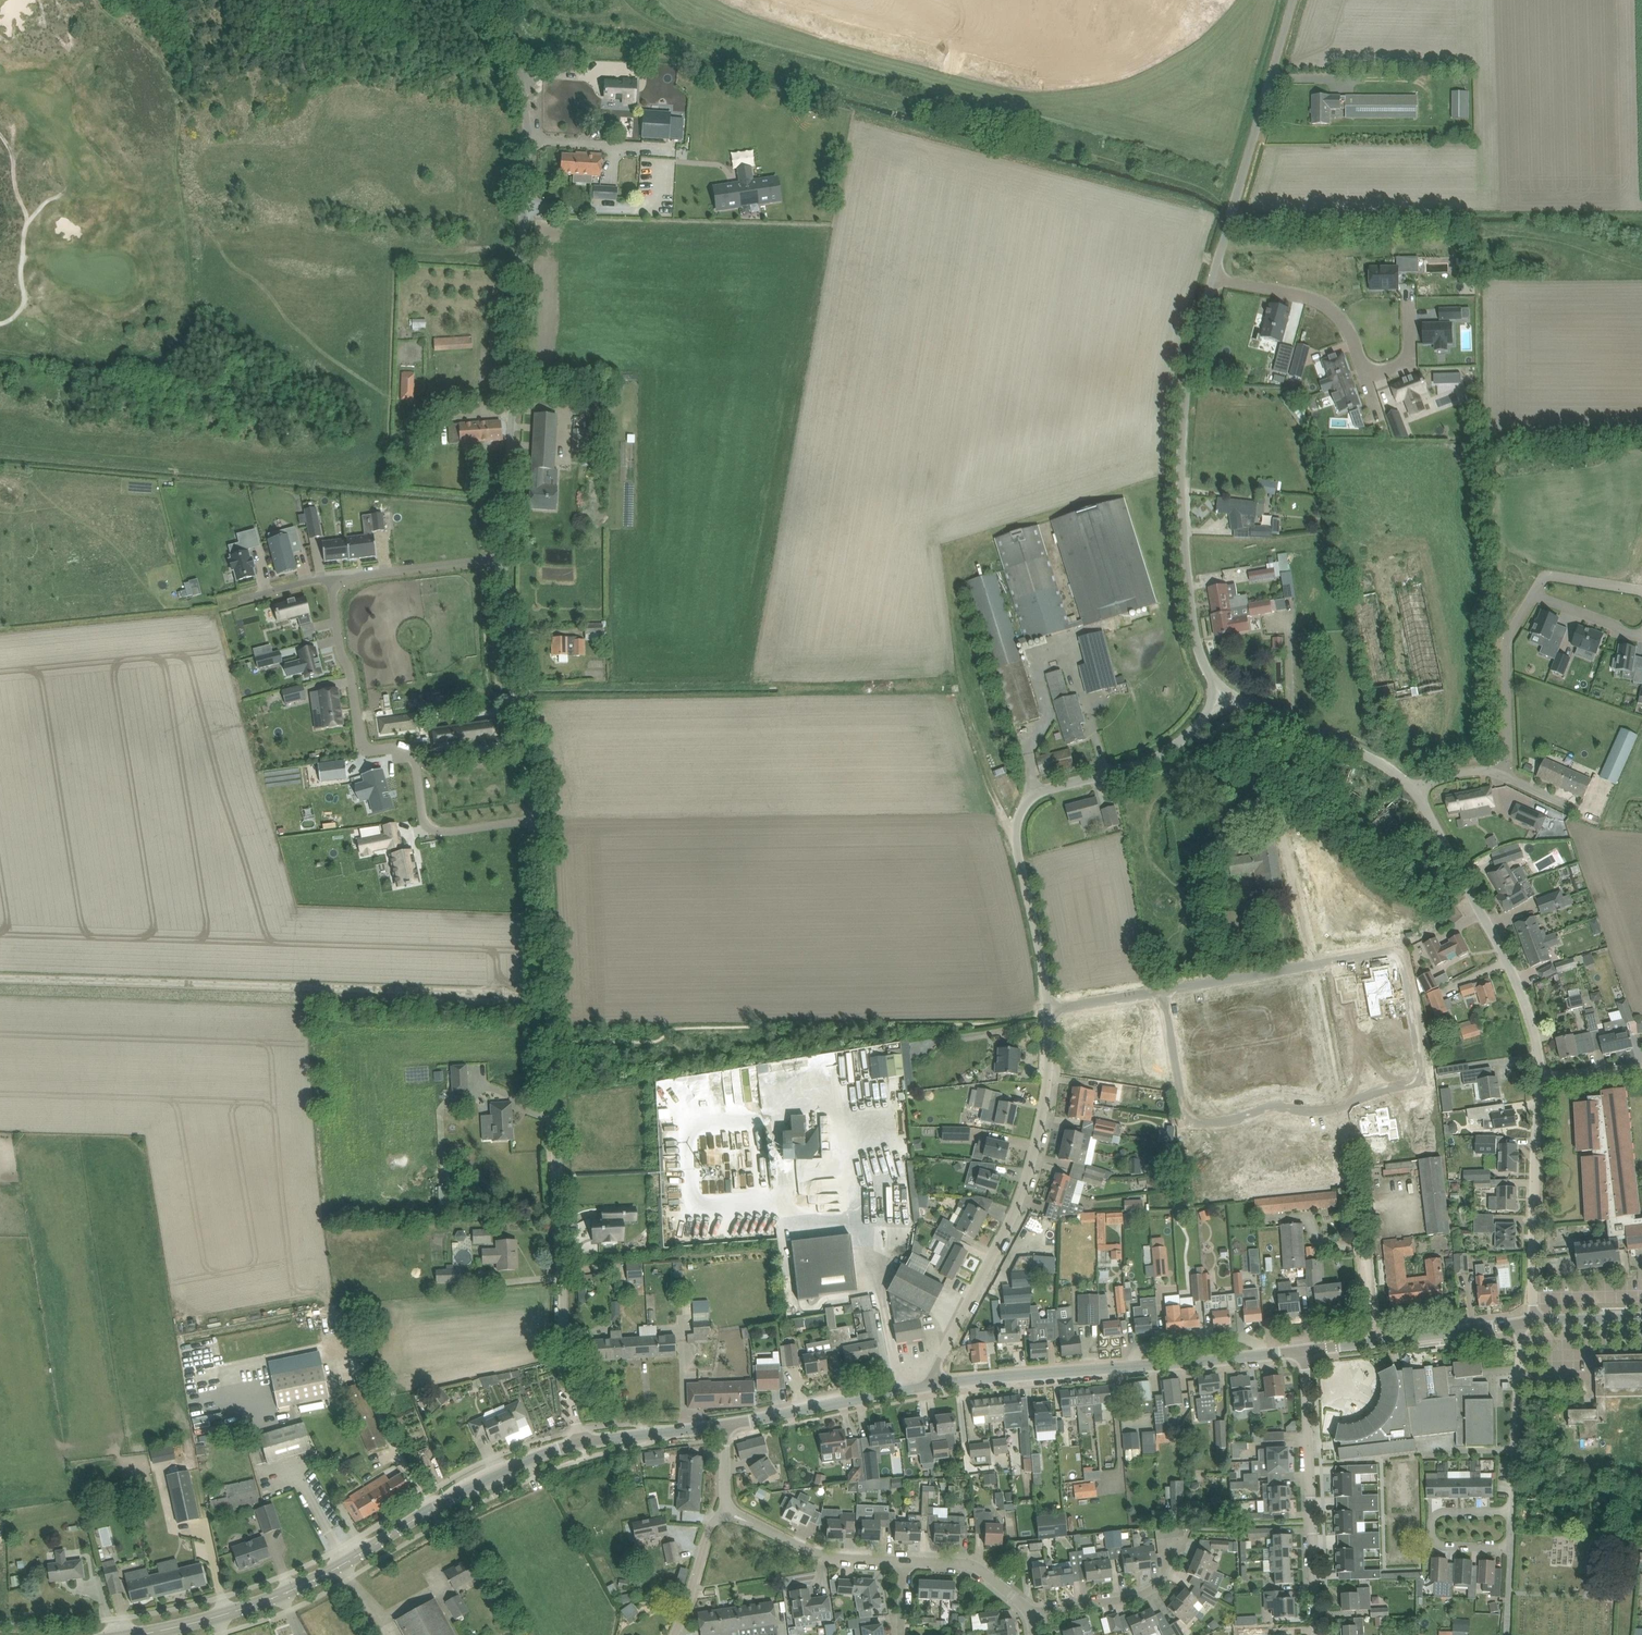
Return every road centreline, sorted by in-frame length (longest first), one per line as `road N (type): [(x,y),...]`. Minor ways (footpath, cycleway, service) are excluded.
road 1 (unclassified): [(580,1443),(542,819)]
road 2 (residential): [(1162,991),(1186,1123),(1271,1107),(1327,1108),(1423,1080),(1398,952),(1315,964)]
road 3 (unclassified): [(507,560),(526,94),(495,0)]
road 4 (secondary): [(138,1634),(276,1596),(477,1486),(580,1443)]
road 5 (residential): [(1049,1011),(1019,851),(1024,808),(1045,792),(1167,750),(1227,689)]
road 6 (unclassified): [(1227,689),(1204,665),(1192,621),(1179,454),(1182,398),(1214,277)]
road 7 (residential): [(542,819),(435,830),(425,824),(412,751),(364,750),(331,579)]
road 8 (residential): [(928,1385),(1014,1212),(1033,1152),(1045,1106),(1049,1011)]
road 9 (secondary): [(928,1385),(1306,1350)]
road 10 (residential): [(1541,1080),(1514,966),(1413,791)]
road 11 (unclassified): [(1214,277),(1292,0)]
road 12 (residential): [(1317,1634),(1306,1350)]
road 13 (unclassified): [(542,819),(506,632),(507,560)]
road 14 (residential): [(1533,1322),(1541,1080)]
road 15 (secondary): [(722,1423),(928,1385)]
road 16 (residential): [(1214,277),(1332,309),(1353,335),(1365,373)]
road 17 (residential): [(1294,890),(1252,745),(1256,706)]
road 18 (residential): [(1500,774),(1506,641),(1535,593)]
road 19 (residential): [(1511,1511),(1521,1323)]
road 20 (residential): [(1030,1612),(1156,1588),(1167,1569),(1168,1532)]
road 21 (residential): [(903,1562),(812,1553),(727,1511)]
road 22 (residential): [(1413,791),(1381,762),(1256,706)]
road 23 (residential): [(1510,1547),(1440,1545),(1432,1520),(1438,1511),(1511,1511)]
road 24 (residential): [(507,560),(331,579)]
road 25 (residential): [(1315,964),(1162,991)]
road 26 (residential): [(1376,1341),(1355,1192)]
road 27 (secondary): [(1376,1341),(1521,1323)]
road 28 (secondary): [(580,1443),(722,1423)]
road 29 (residential): [(1030,1612),(969,1565),(903,1562)]
road 30 (unclassified): [(674,1634),(709,1528),(727,1511)]

